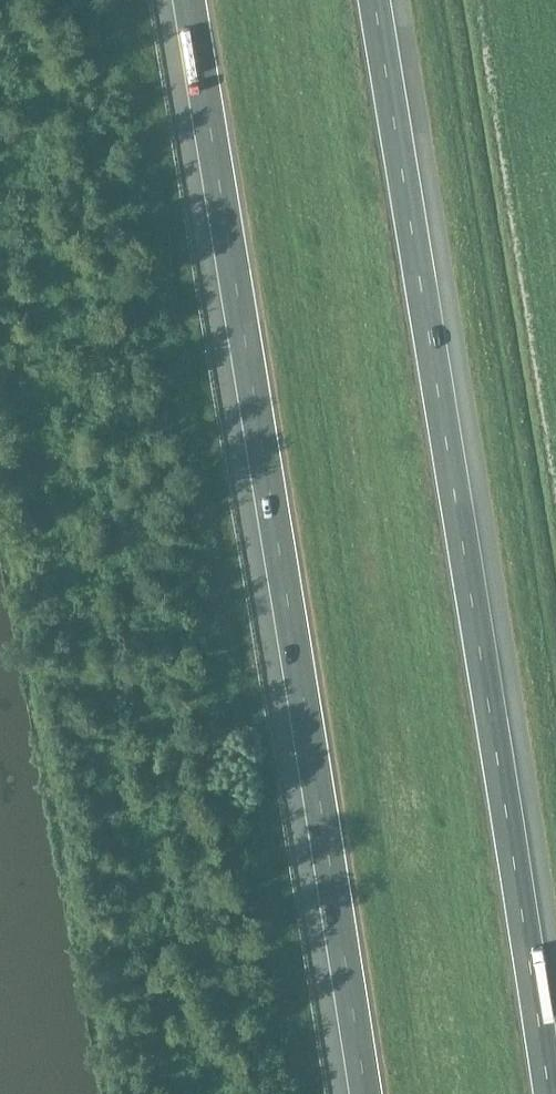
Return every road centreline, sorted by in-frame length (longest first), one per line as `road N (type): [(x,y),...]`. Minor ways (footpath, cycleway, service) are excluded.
road 1 (motorway): [(188,0),(364,1093)]
road 2 (motorway): [(549,1093),(373,0)]

